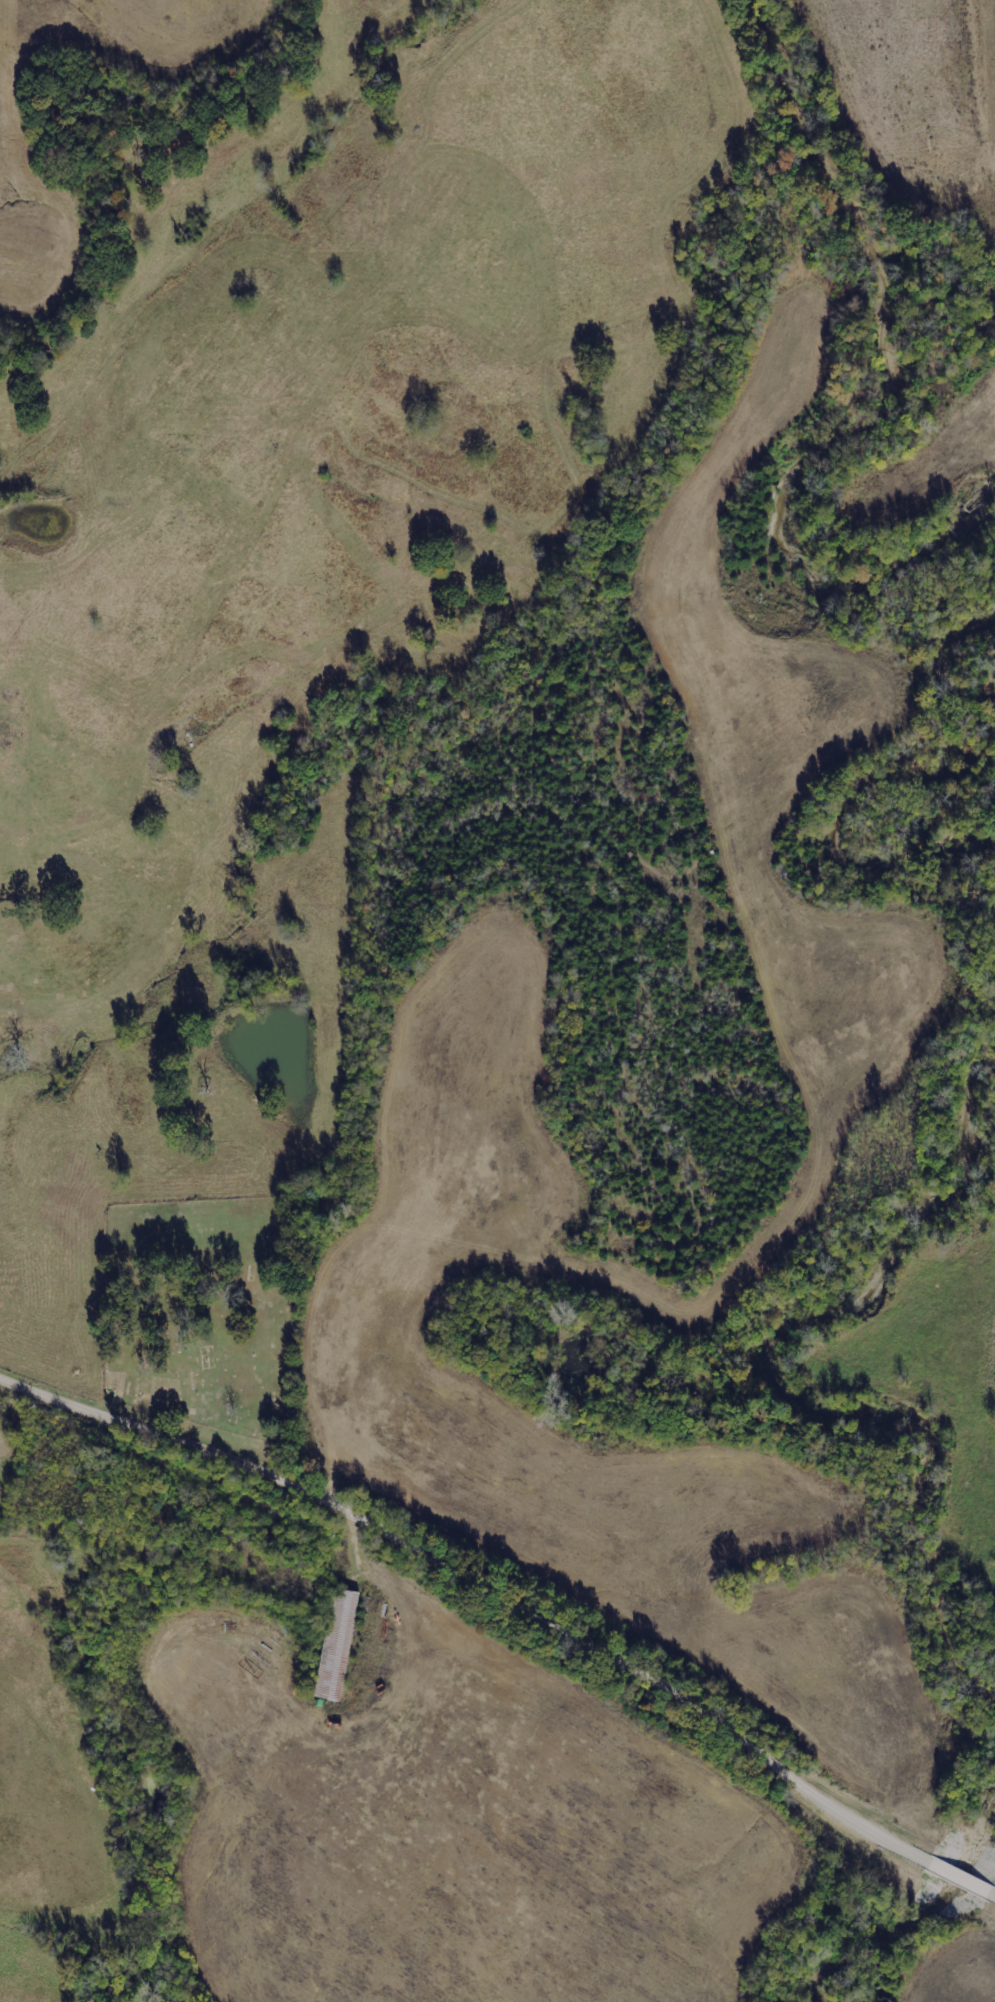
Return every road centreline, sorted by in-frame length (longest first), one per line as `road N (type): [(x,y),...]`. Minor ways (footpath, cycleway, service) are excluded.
road 1 (residential): [(994,1864),(822,1768),(700,1670),(238,1461),(100,1418),(47,1378),(0,1357)]

